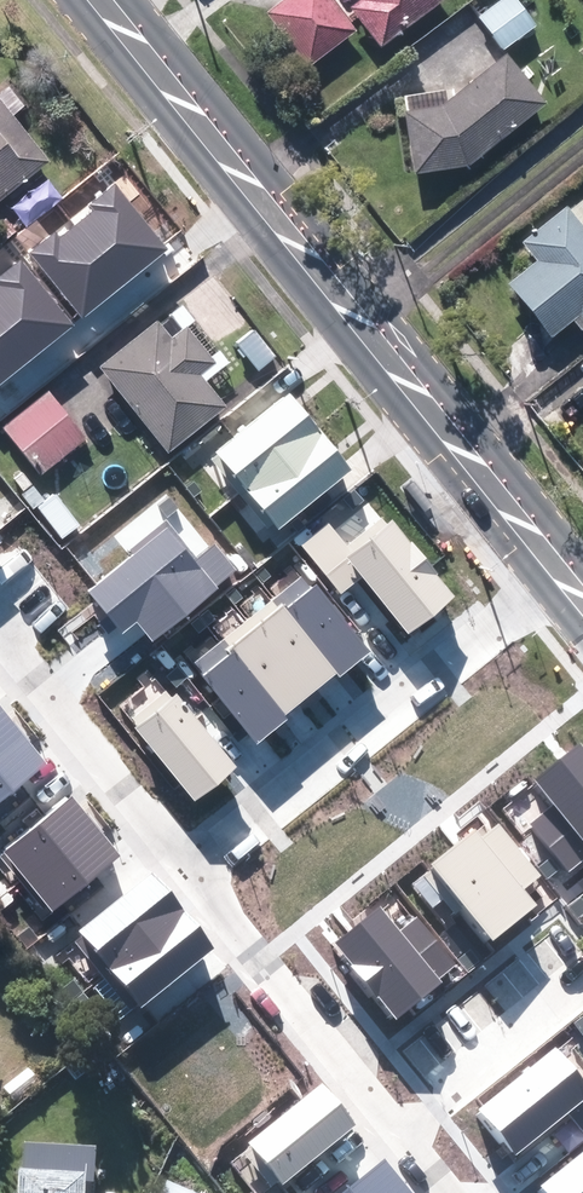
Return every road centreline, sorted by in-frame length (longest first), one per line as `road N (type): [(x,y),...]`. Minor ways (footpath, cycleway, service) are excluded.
road 1 (secondary): [(105,0),(563,563)]
road 2 (residential): [(563,563),(188,866)]
road 3 (residential): [(397,1128),(188,866)]
road 4 (residential): [(188,866),(0,629)]
road 5 (residential): [(582,984),(397,1128)]

